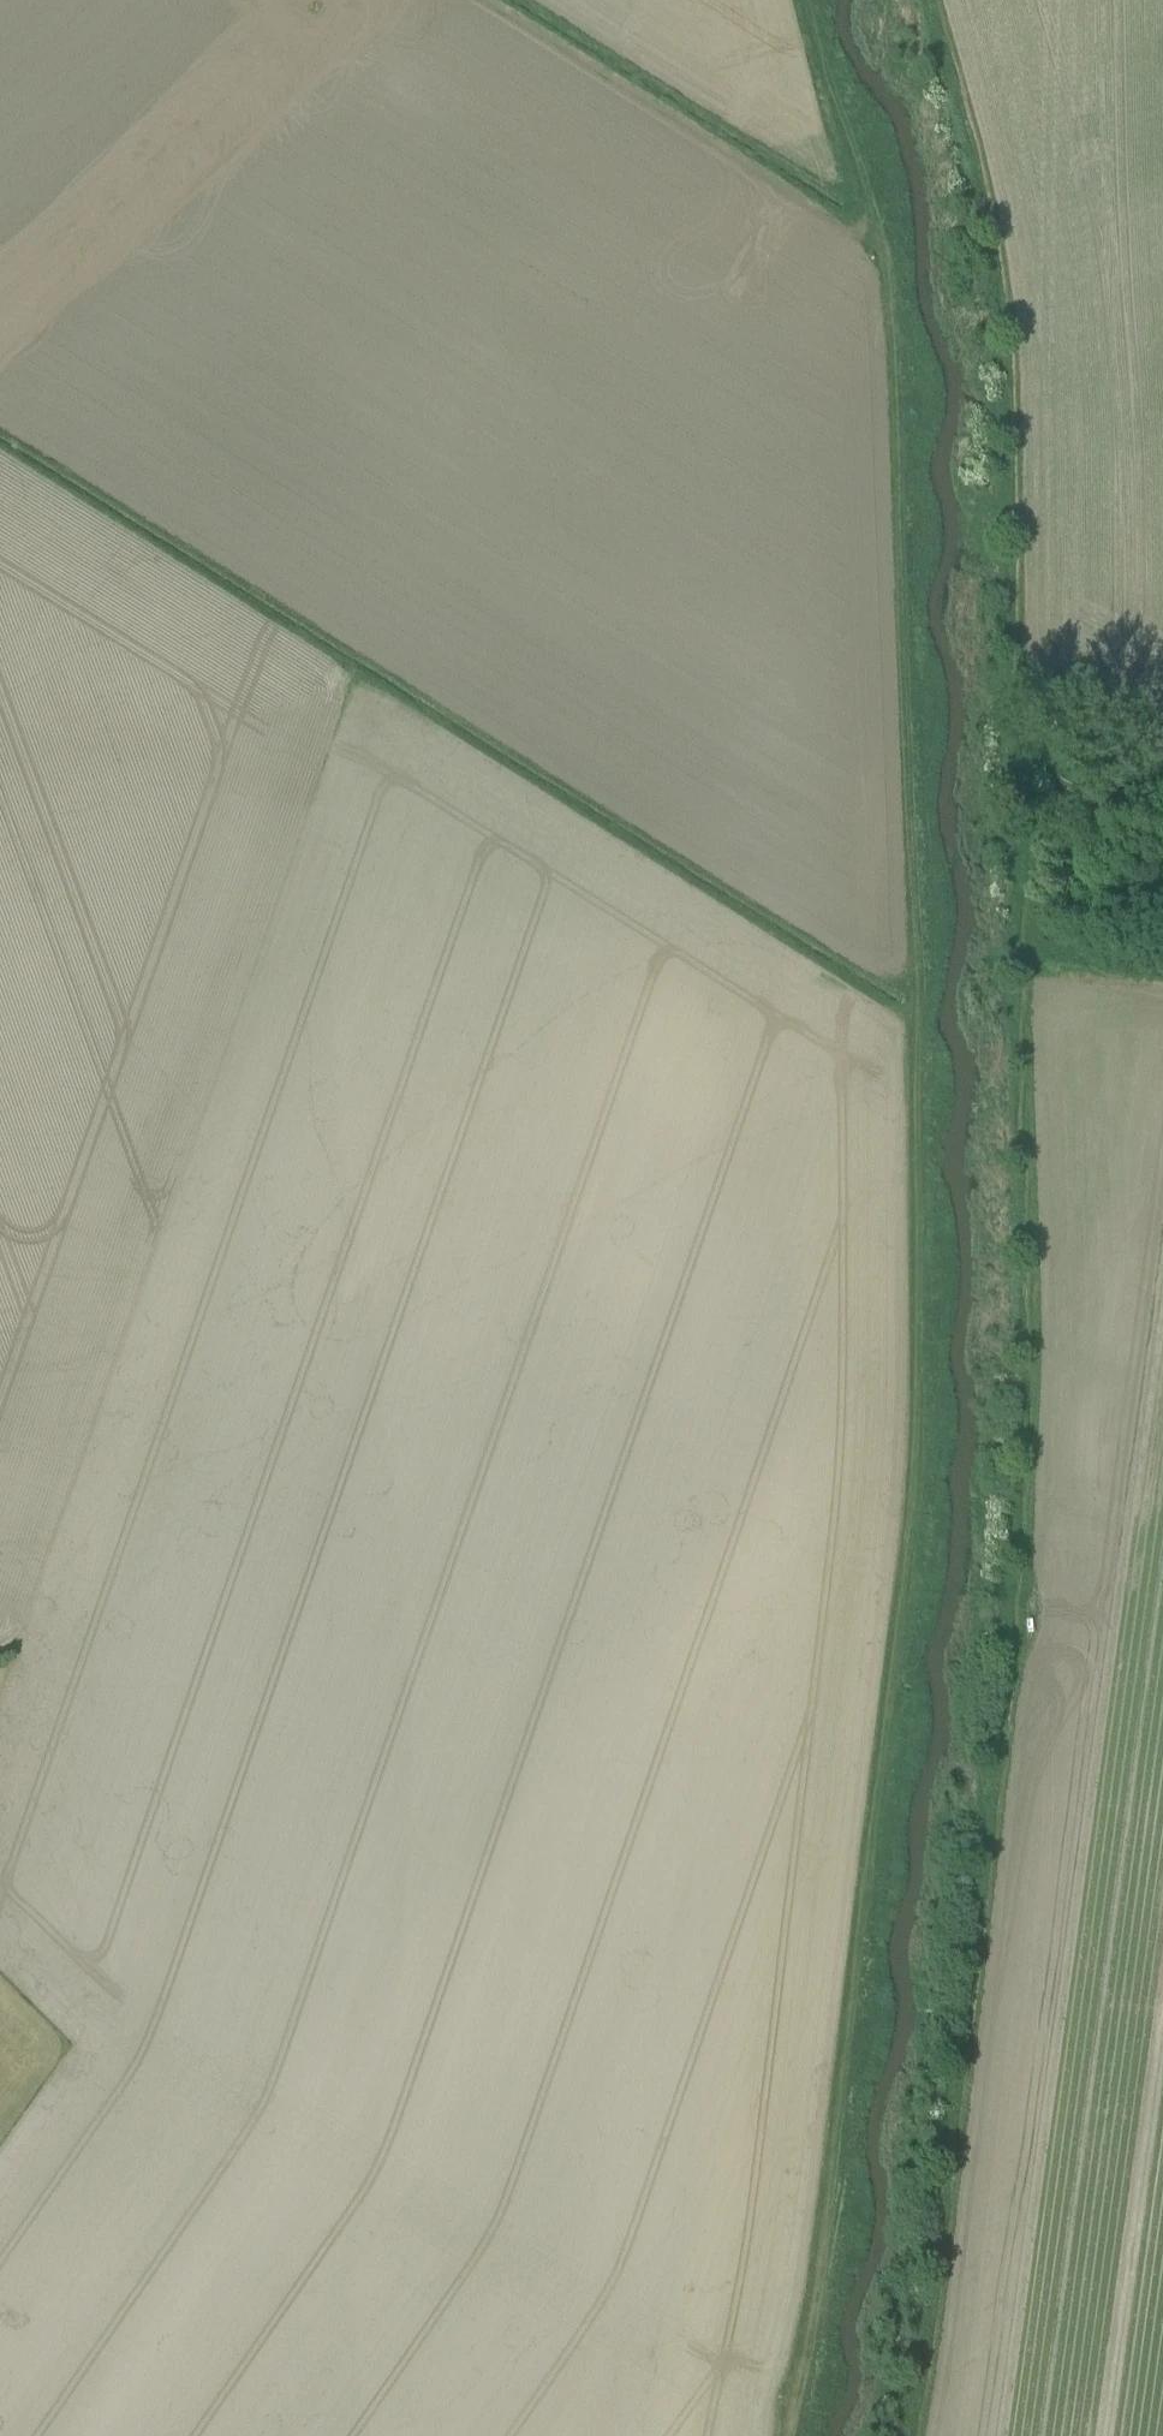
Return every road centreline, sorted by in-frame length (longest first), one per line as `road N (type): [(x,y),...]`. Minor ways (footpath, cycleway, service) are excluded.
road 1 (track): [(911,2435),(935,2323),(1039,1437),(1030,351),(1023,263),(948,0)]

